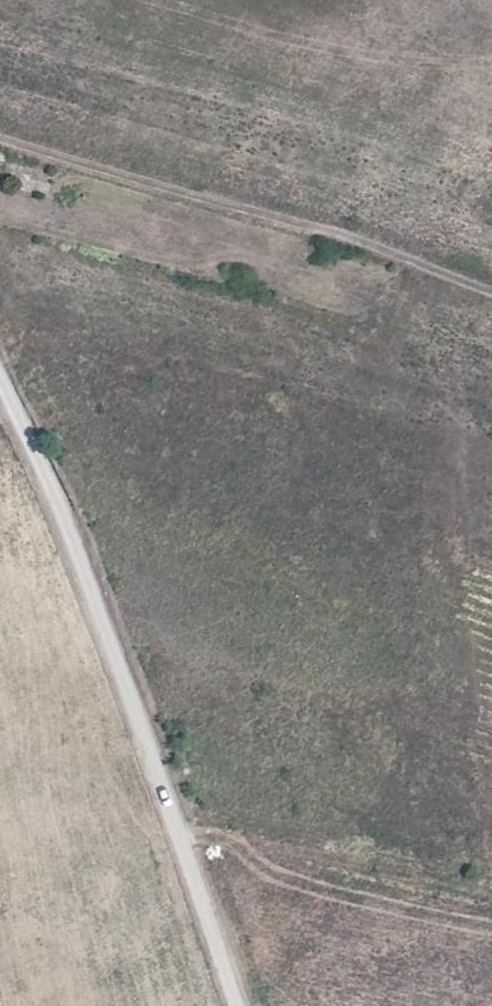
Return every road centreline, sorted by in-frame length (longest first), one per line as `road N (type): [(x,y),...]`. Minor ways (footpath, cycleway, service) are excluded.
road 1 (track): [(240,1005),(76,538),(0,377)]
road 2 (track): [(0,146),(491,283)]
road 3 (track): [(174,823),(491,888)]

